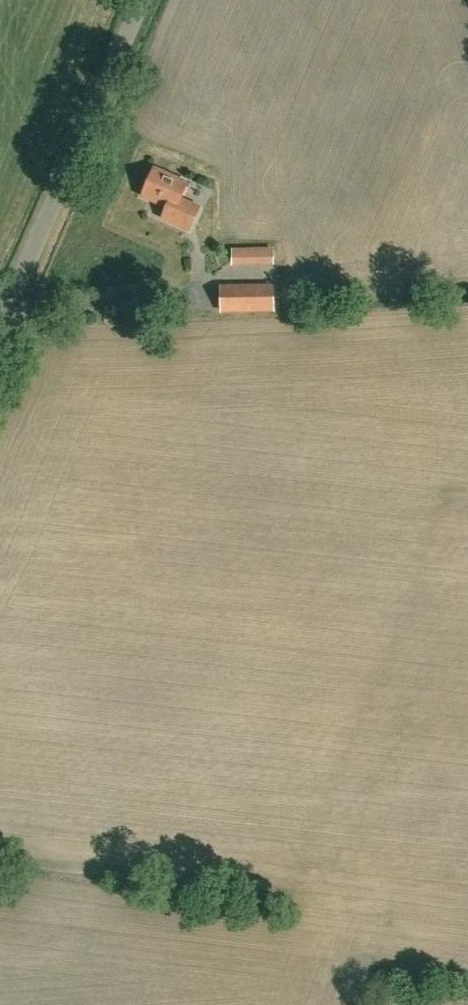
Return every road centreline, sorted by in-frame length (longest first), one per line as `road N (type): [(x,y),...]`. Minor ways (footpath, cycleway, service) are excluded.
road 1 (unclassified): [(0,316),(143,0)]

